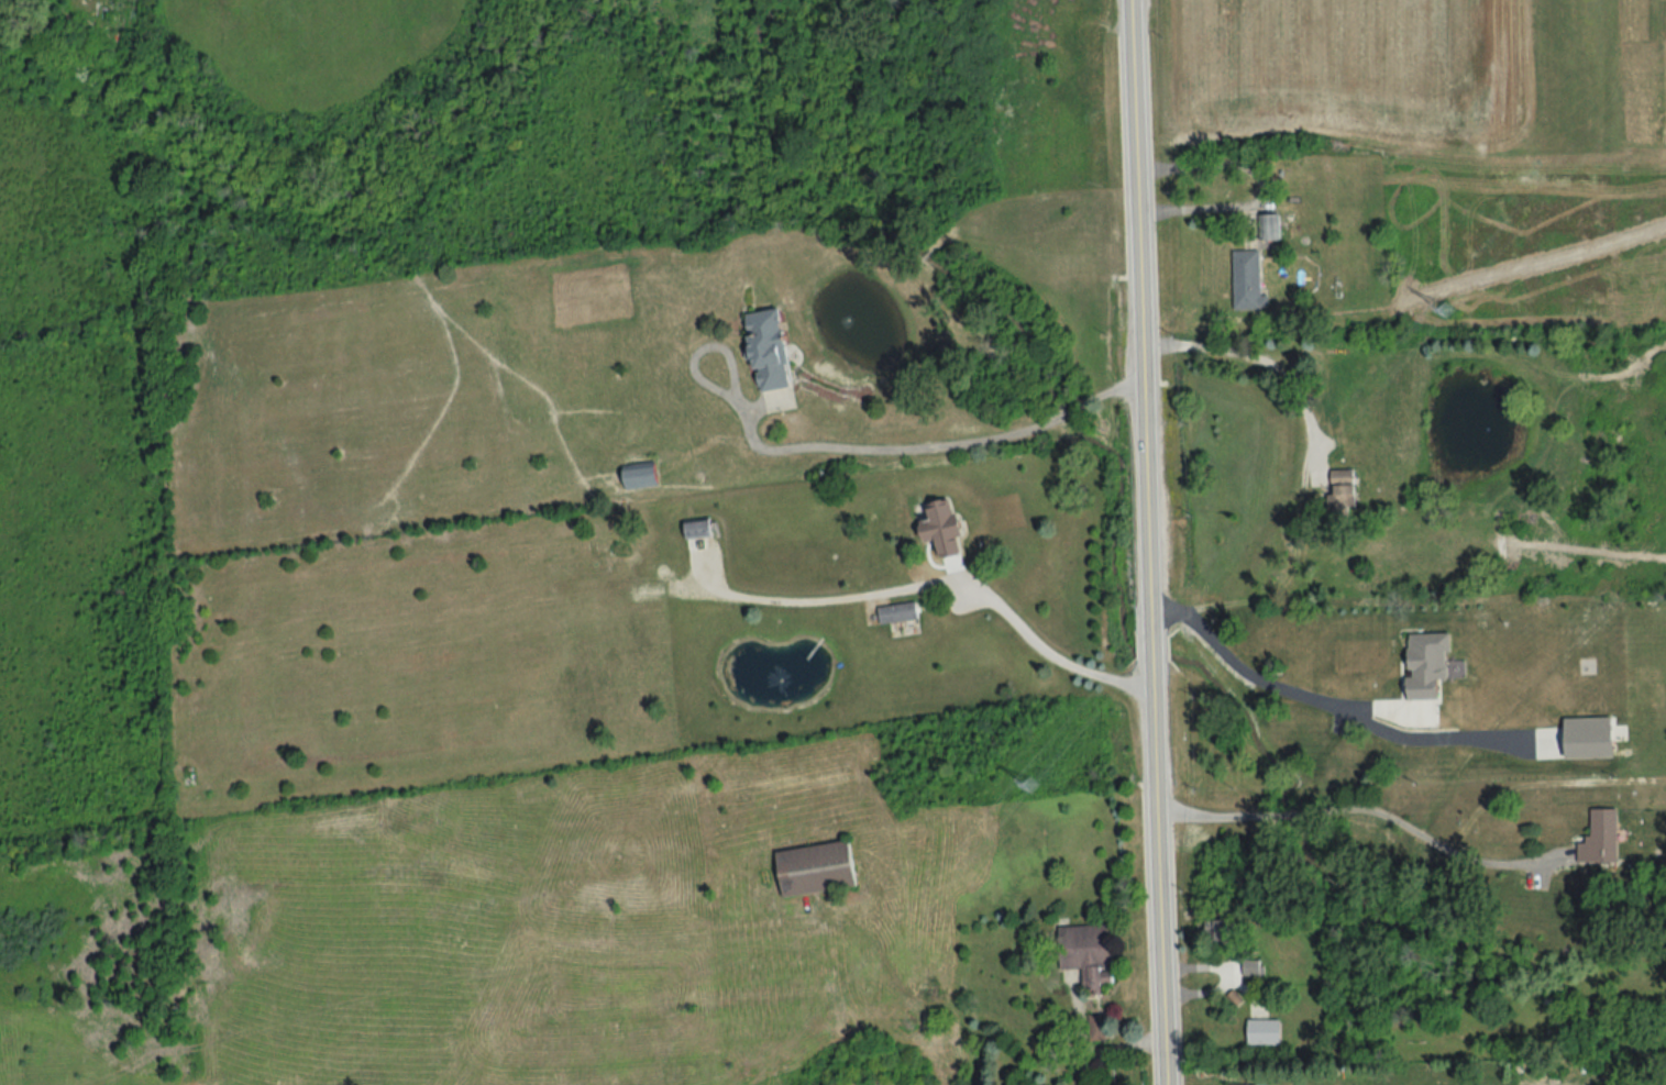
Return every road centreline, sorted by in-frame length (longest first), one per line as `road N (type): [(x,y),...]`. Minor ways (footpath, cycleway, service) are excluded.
road 1 (tertiary): [(1130,0),(1160,1084)]

